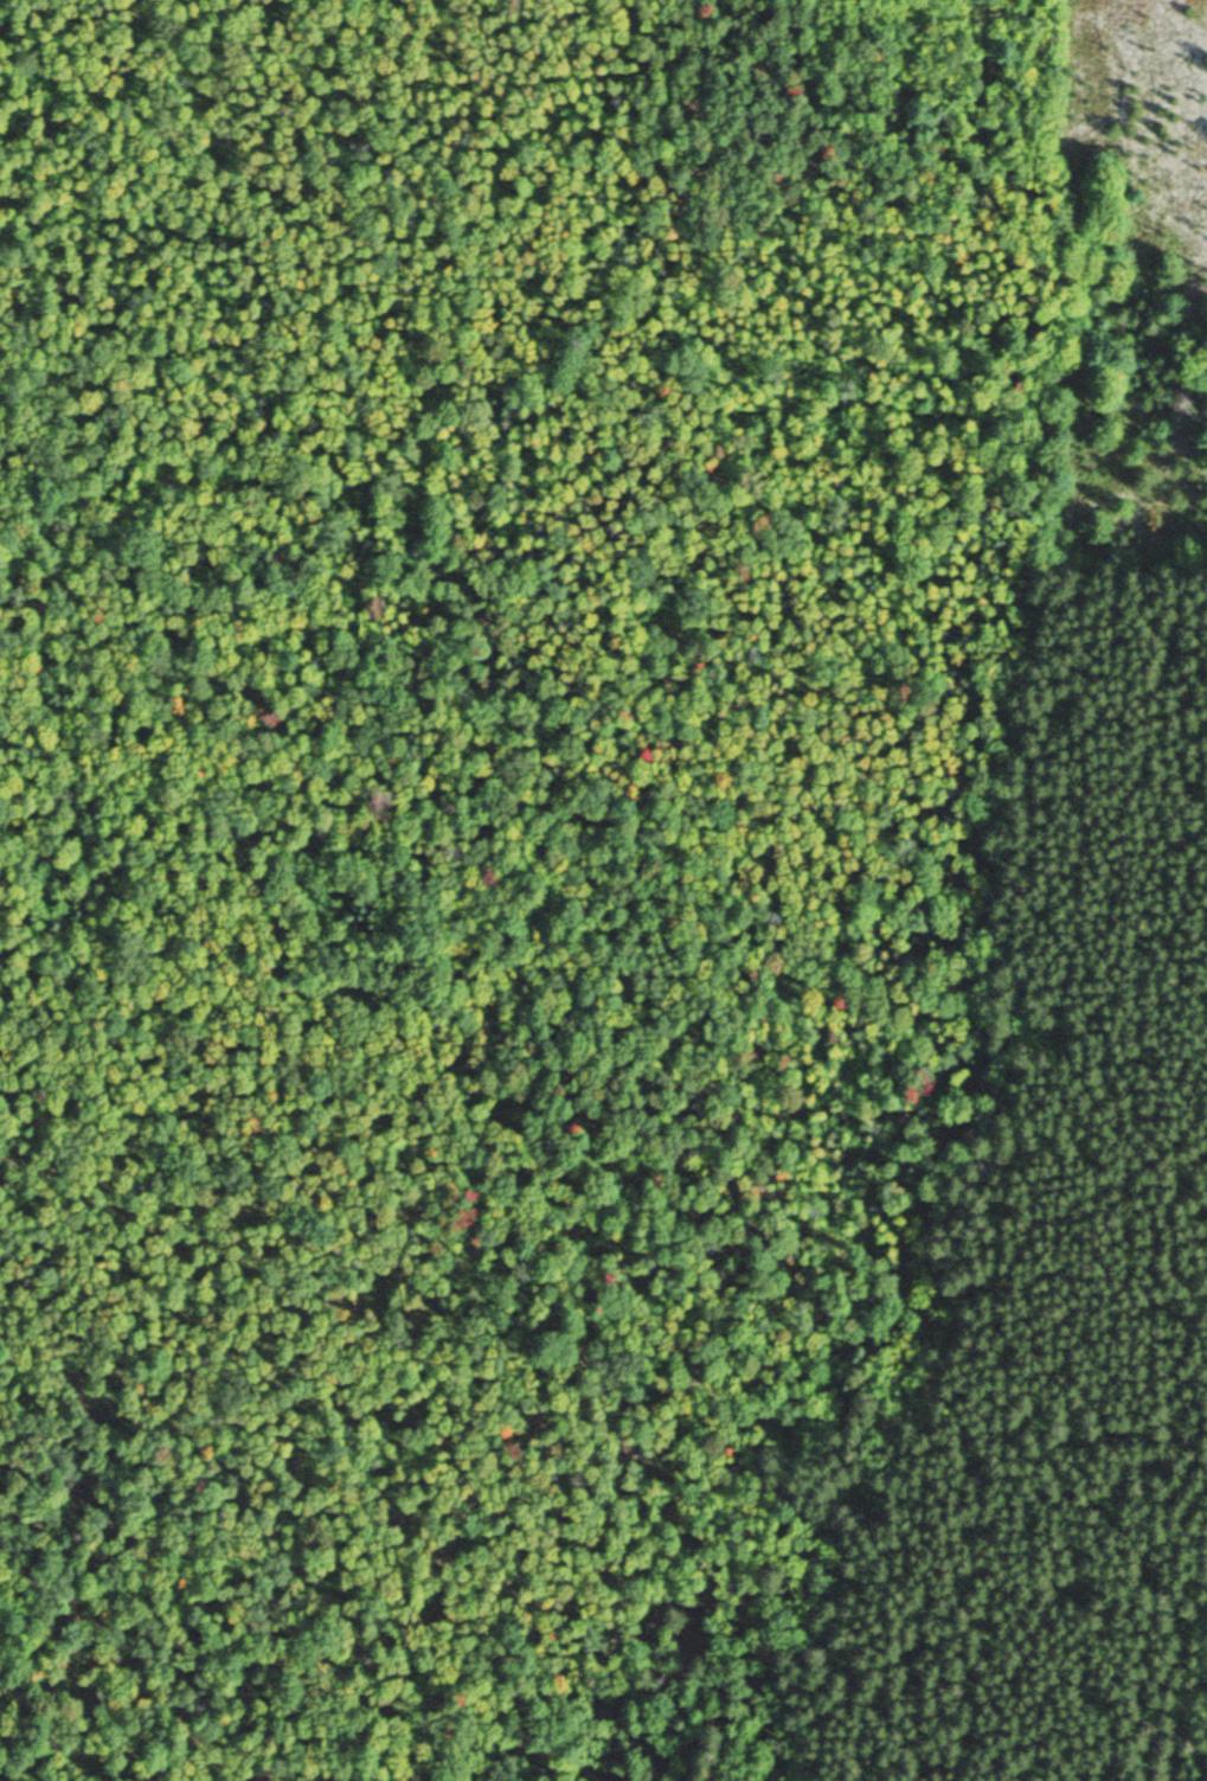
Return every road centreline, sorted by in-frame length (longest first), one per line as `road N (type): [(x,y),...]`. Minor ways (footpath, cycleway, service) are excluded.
road 1 (track): [(0,880),(614,916)]

